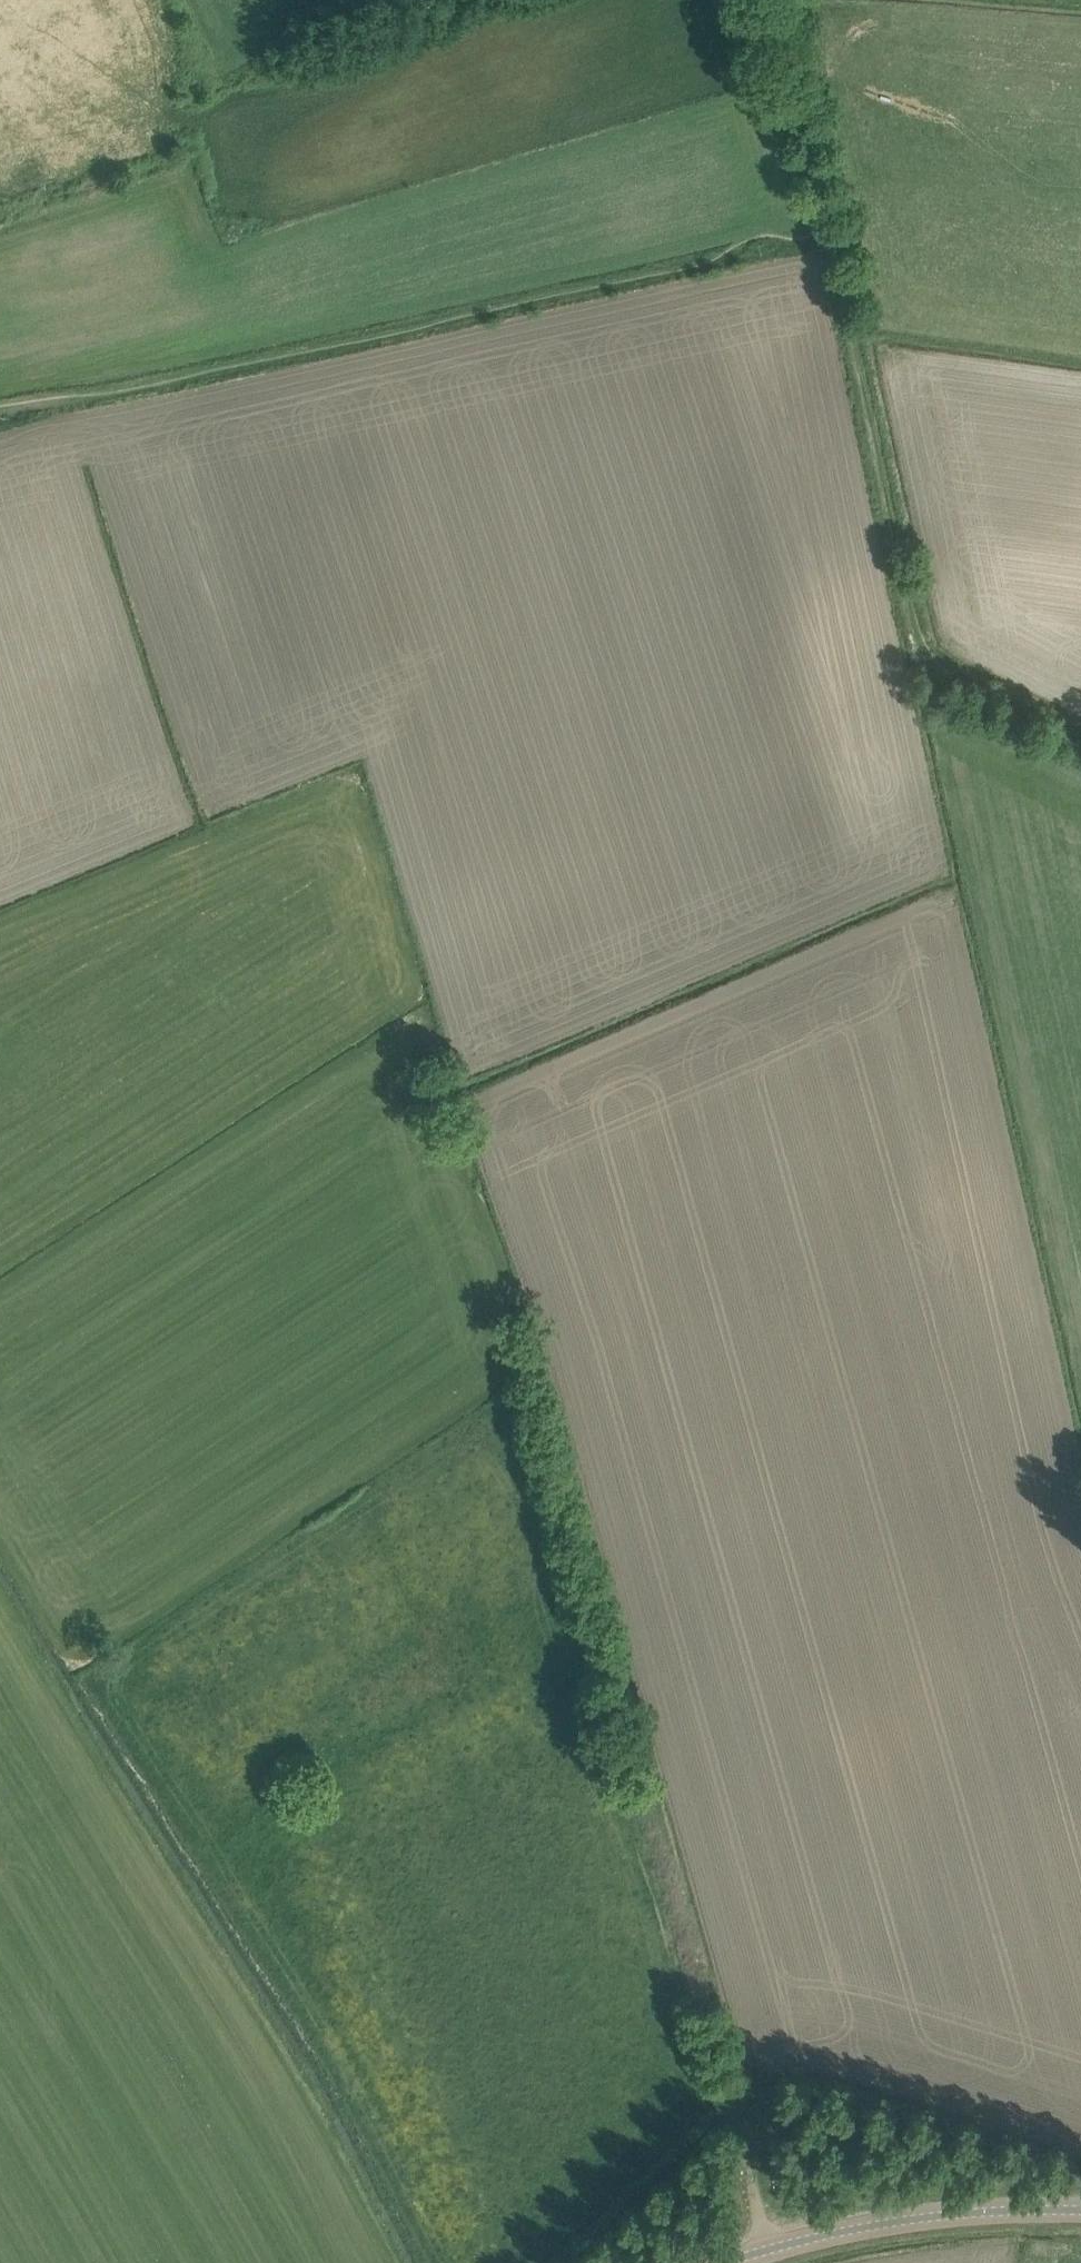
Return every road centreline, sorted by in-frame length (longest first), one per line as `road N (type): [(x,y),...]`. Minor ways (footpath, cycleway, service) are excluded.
road 1 (track): [(834,239),(927,654),(1080,744)]
road 2 (tertiary): [(724,2262),(892,2222),(1080,2210)]
road 3 (track): [(780,0),(834,239)]

